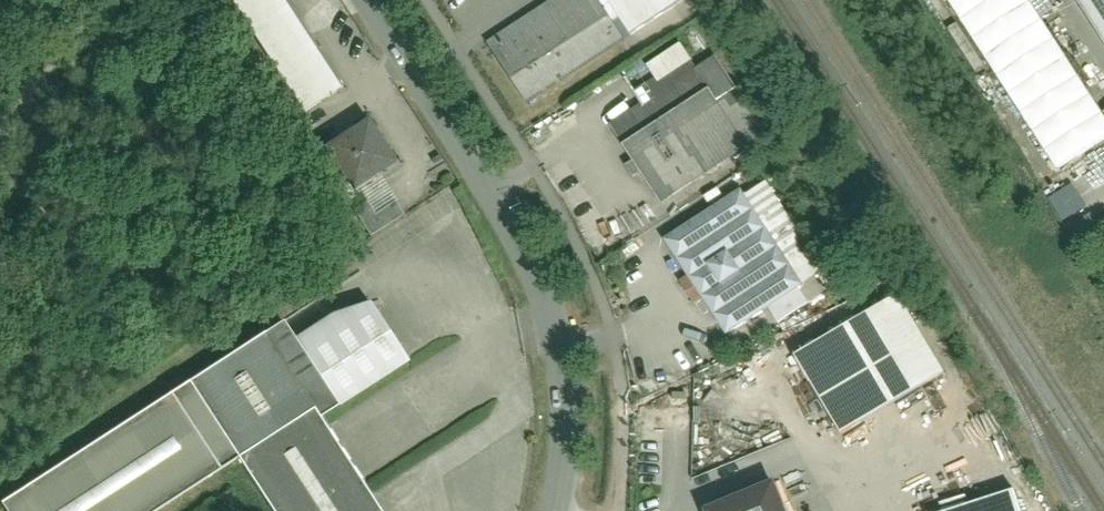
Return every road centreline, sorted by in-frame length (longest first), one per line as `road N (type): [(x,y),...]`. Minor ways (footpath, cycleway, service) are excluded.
road 1 (residential): [(557,510),(565,383),(540,277),(514,224),(369,0)]

